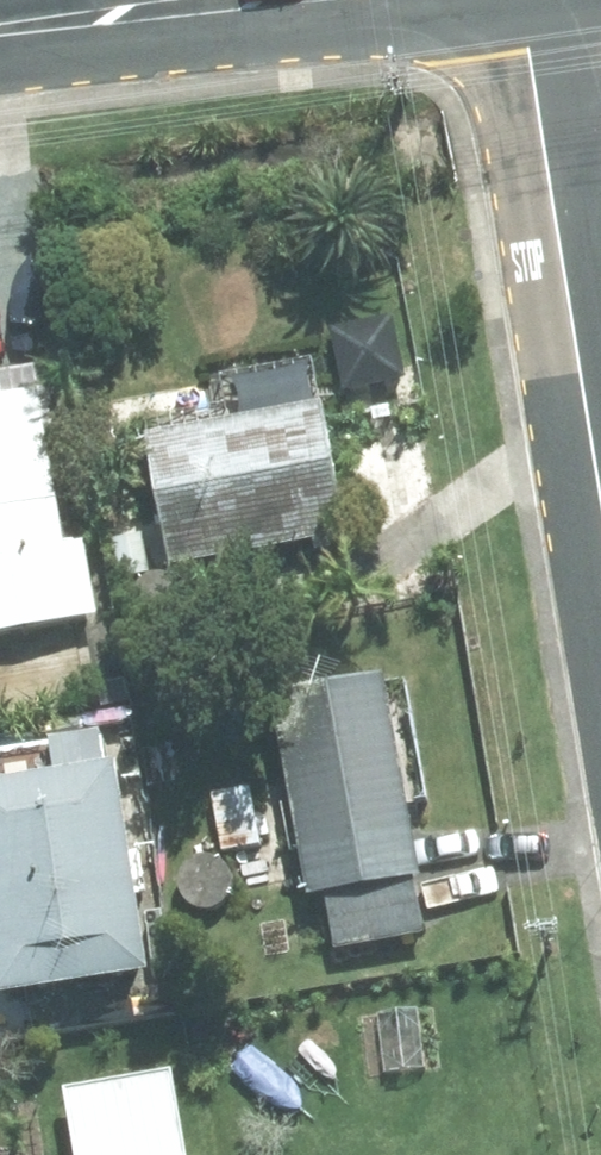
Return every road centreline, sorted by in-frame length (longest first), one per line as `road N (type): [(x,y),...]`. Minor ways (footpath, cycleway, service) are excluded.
road 1 (residential): [(600,504),(518,0)]
road 2 (secondary): [(266,0),(0,36)]

